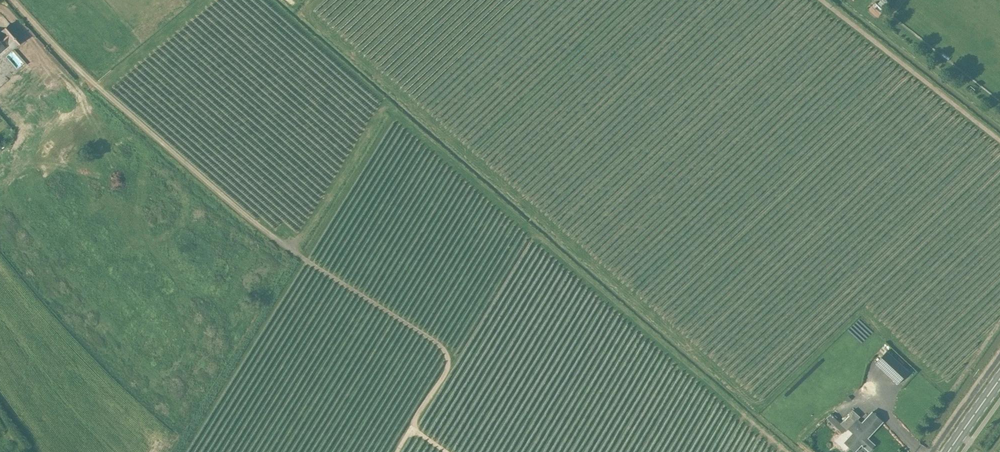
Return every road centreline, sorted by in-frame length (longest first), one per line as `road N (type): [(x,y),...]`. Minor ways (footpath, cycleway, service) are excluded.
road 1 (track): [(396,451),(448,356),(301,255),(296,241)]

